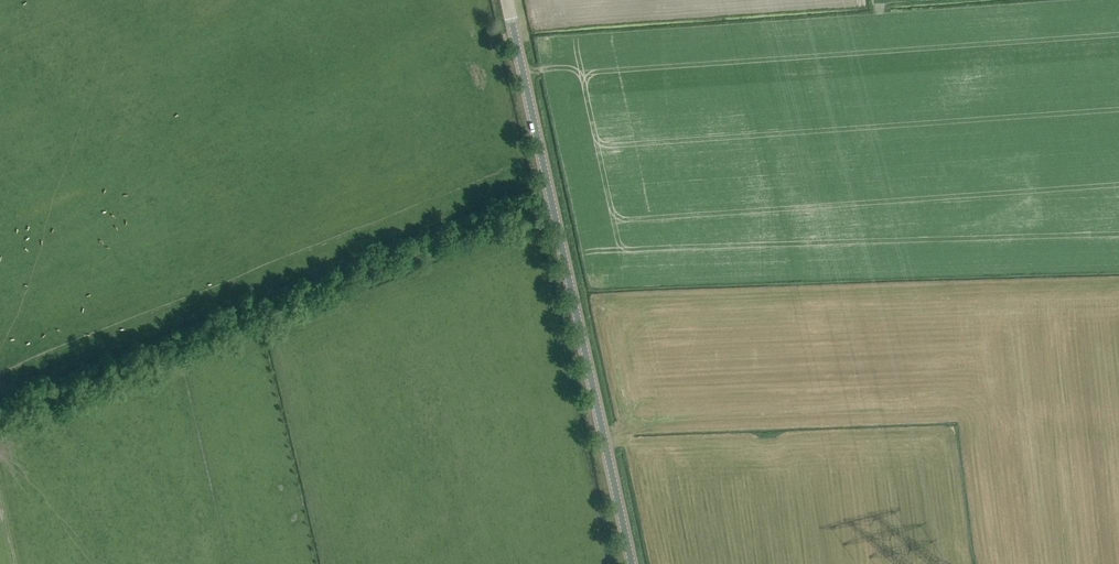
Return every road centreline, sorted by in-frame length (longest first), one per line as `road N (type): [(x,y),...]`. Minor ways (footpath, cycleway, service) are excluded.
road 1 (tertiary): [(632,563),(507,0)]

